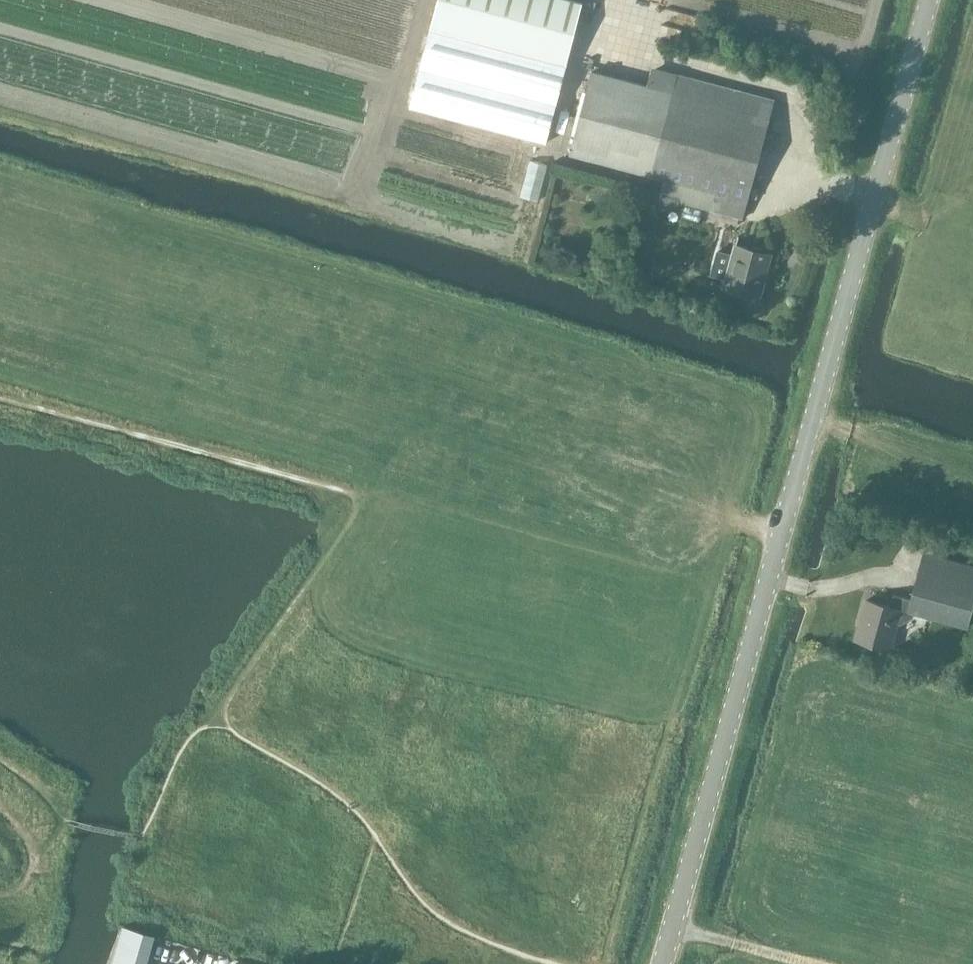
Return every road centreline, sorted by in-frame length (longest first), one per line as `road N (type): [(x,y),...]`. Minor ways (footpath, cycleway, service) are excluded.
road 1 (unclassified): [(663,963),(928,0)]

